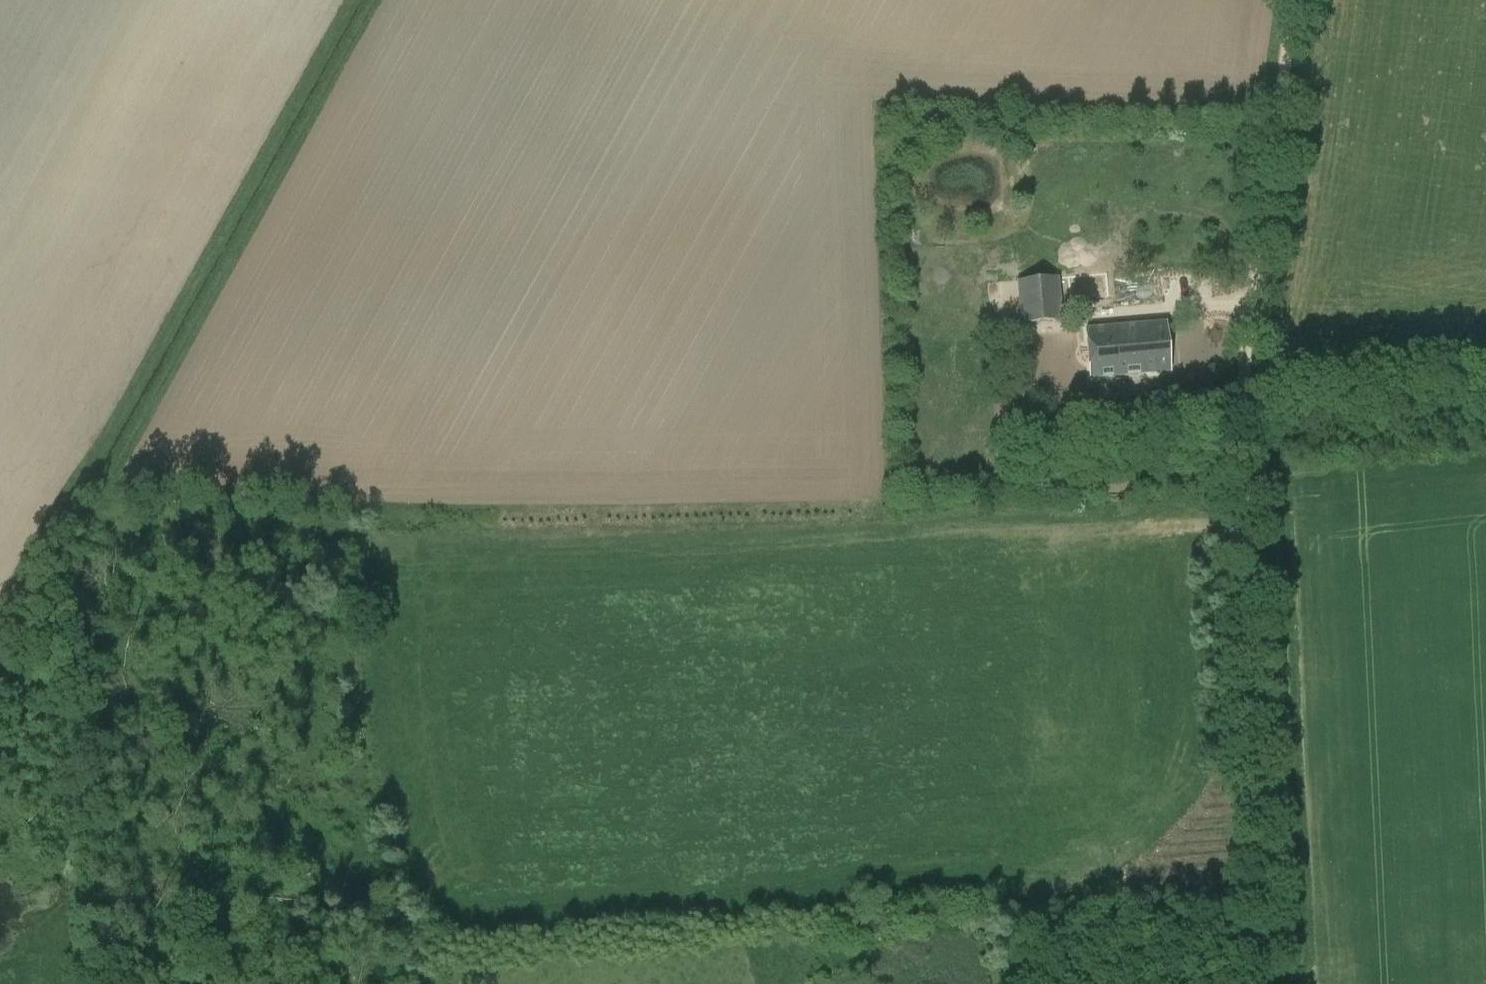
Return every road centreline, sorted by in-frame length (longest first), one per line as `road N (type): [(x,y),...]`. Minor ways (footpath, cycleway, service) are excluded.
road 1 (unclassified): [(1263,983),(1240,431),(1485,401)]
road 2 (track): [(1296,0),(1240,431)]

